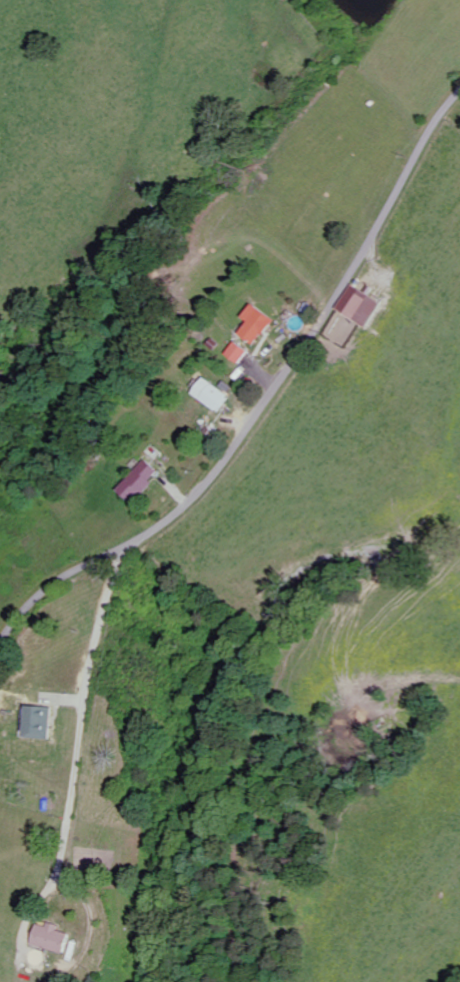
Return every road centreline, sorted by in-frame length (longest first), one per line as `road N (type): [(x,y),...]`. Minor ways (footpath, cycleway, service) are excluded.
road 1 (residential): [(459,95),(332,309),(212,481),(141,543),(44,595),(0,647)]
road 2 (residential): [(89,569),(91,644),(73,752),(4,869)]

